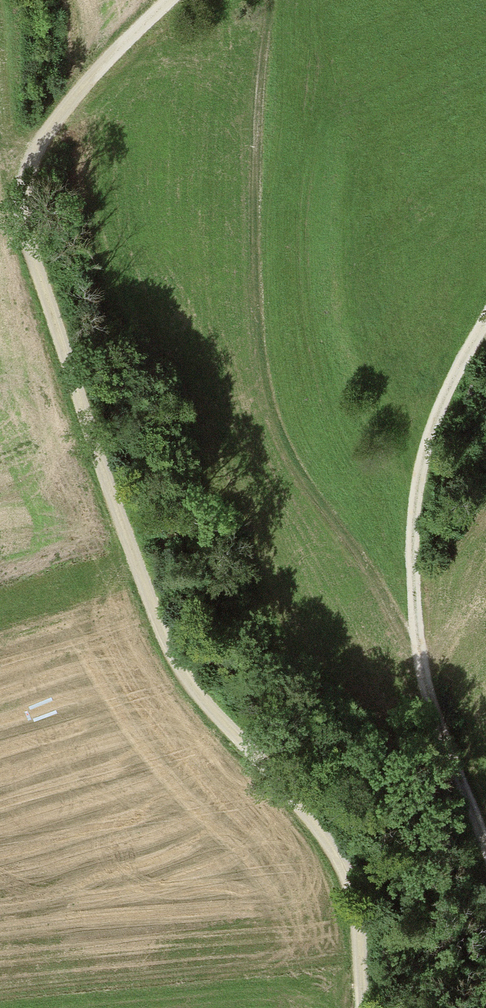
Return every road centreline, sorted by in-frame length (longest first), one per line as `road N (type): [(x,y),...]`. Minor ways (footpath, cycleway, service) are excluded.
road 1 (track): [(169,0),(90,77),(33,152),(30,241),(194,700),(294,791),(345,859),(368,1007)]
road 2 (track): [(264,0),(257,347),(292,454),(416,647)]
road 3 (track): [(428,698),(416,647),(414,499),(429,439),(485,319)]
road 4 (track): [(428,698),(485,858)]

